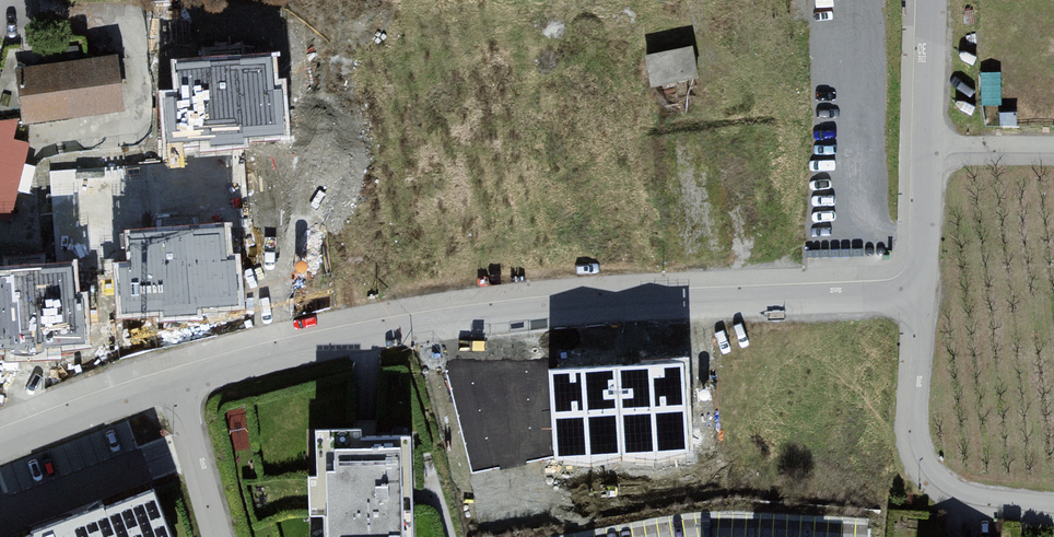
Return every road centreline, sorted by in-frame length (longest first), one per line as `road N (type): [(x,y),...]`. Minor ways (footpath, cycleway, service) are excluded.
road 1 (residential): [(919,299),(530,311),(287,351),(167,381)]
road 2 (residential): [(1053,510),(956,496),(919,465),(911,430),(919,299)]
road 3 (residential): [(919,299),(929,0)]
road 4 (residential): [(167,381),(0,441)]
road 5 (residential): [(213,536),(167,381)]

